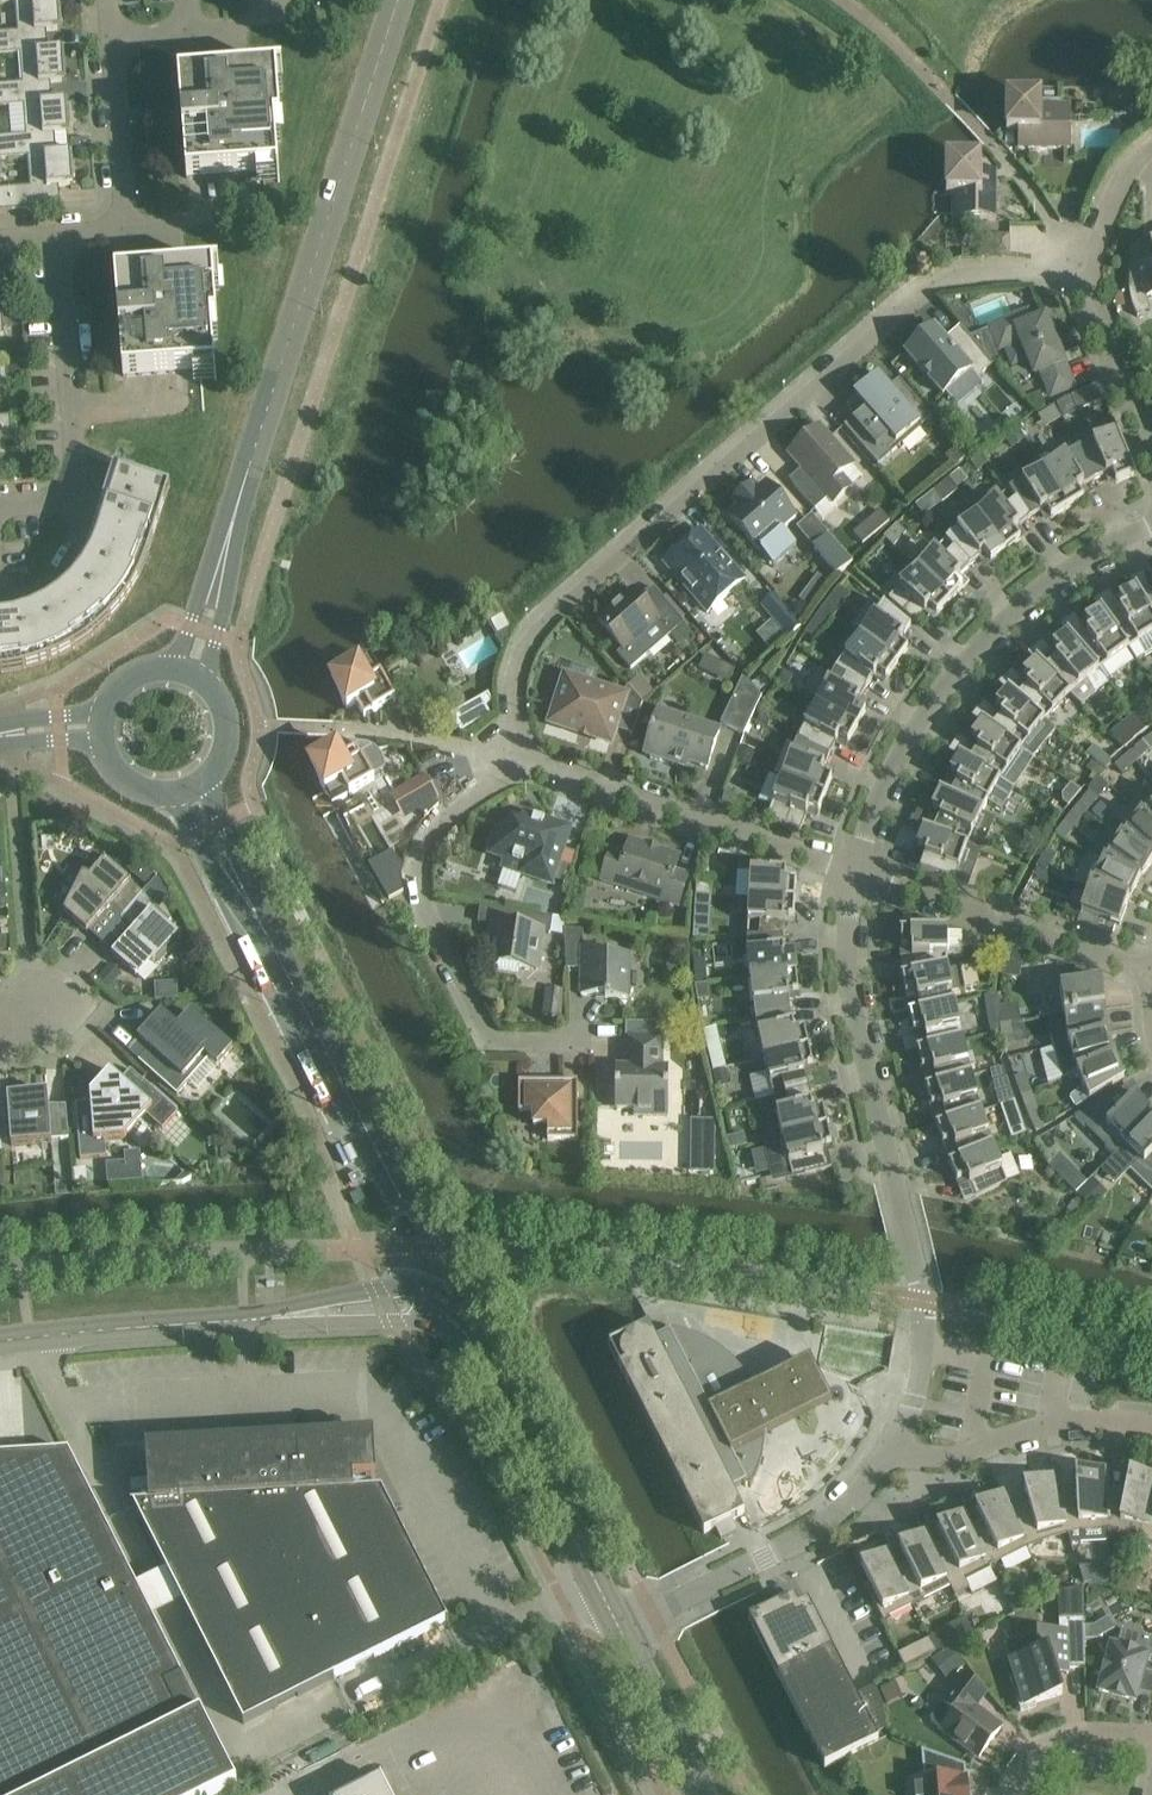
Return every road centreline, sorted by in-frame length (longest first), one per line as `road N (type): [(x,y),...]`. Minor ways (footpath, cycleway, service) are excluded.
road 1 (residential): [(510,755),(523,652),(543,623),(920,295),(959,278),(1063,261)]
road 2 (unclassified): [(237,505),(398,0)]
road 3 (residential): [(1151,524),(1091,555),(1018,609),(961,669),(912,733),(855,870)]
road 4 (residential): [(581,1039),(516,1045),(483,1030),(421,899),(430,844),(445,820),(493,783),(510,755)]
road 5 (tertiary): [(0,1341),(414,1305)]
road 6 (unclassified): [(414,1305),(423,1247),(273,940)]
road 7 (tertiary): [(414,1305),(442,1312),(473,1344),(619,1627)]
road 8 (residential): [(855,870),(510,755)]
road 9 (residential): [(855,870),(849,962),(902,1199)]
road 10 (residential): [(619,1627),(807,1537),(860,1496),(896,1451)]
road 11 (residential): [(0,502),(77,494),(59,239)]
road 12 (residential): [(1151,971),(855,870)]
road 13 (residential): [(59,239),(127,232),(112,37)]
road 14 (residential): [(896,1451),(952,1456),(1078,1419),(1151,1421)]
road 15 (residential): [(896,1451),(925,1348),(902,1199)]
road 16 (residential): [(1151,461),(1063,261)]
road 17 (tertiary): [(619,1627),(704,1794)]
road 18 (unclassified): [(213,688),(237,505)]
road 19 (unclassified): [(237,505),(217,536),(190,626),(164,668)]
road 20 (unclassified): [(168,798),(183,808),(251,923),(273,940)]
road 21 (residential): [(510,755),(336,727)]
road 22 (residential): [(1151,1746),(1090,1735),(1056,1739),(1013,1771),(1008,1794)]
road 23 (unclassified): [(273,940),(212,779)]
road 24 (residential): [(1151,145),(1116,187),(1095,242),(1063,261)]
road 25 (residential): [(1063,261),(1041,203),(992,145)]

